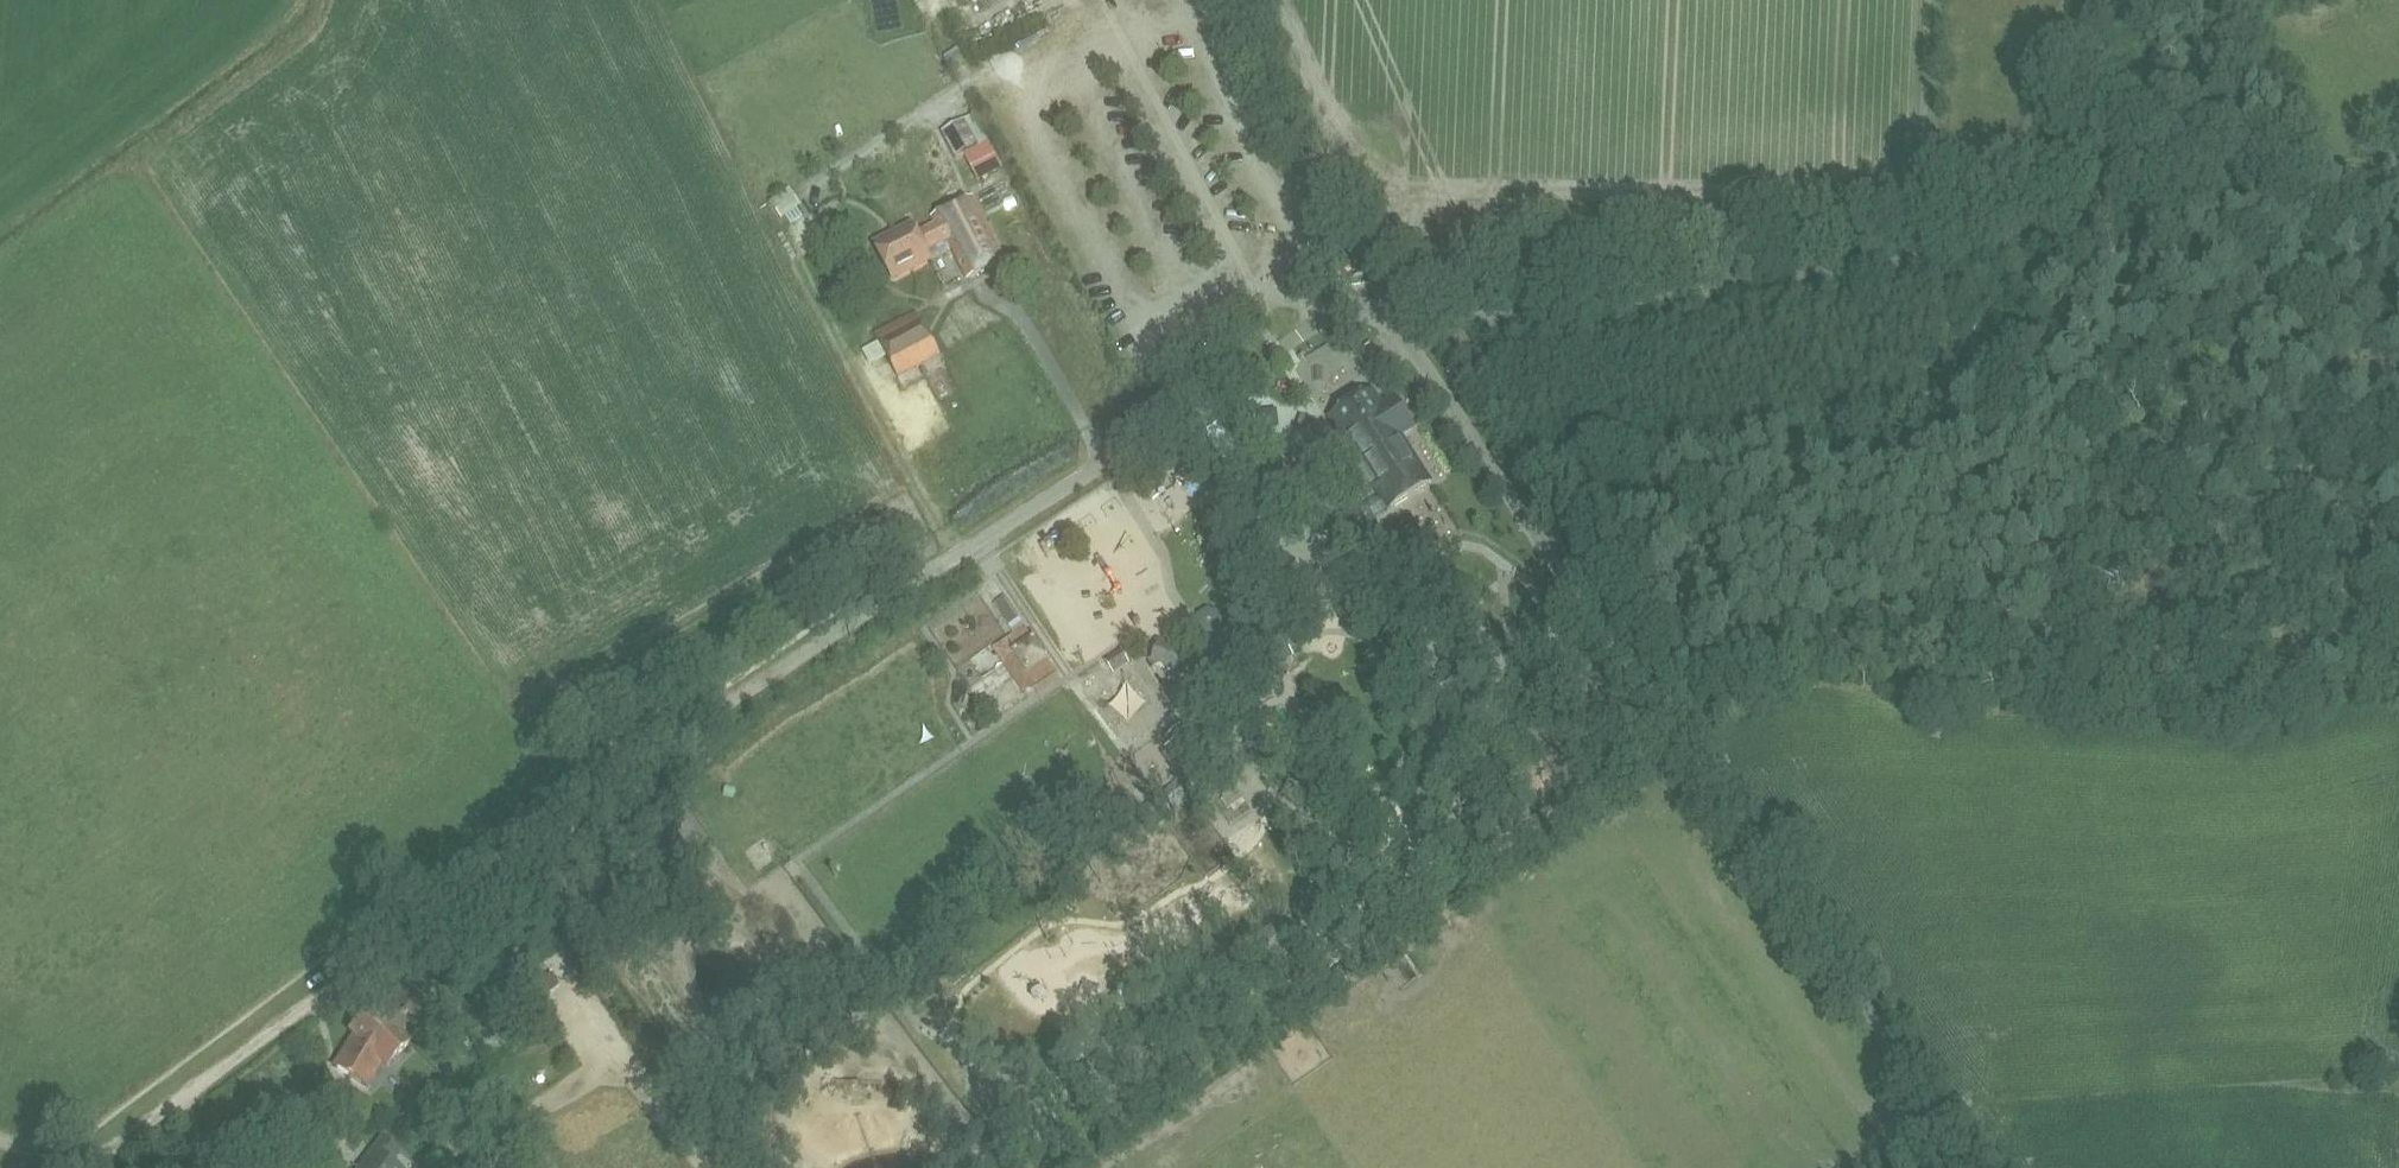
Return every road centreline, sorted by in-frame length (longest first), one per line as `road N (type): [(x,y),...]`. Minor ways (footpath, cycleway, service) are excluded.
road 1 (track): [(943,566),(627,769),(185,1098),(84,1161)]
road 2 (unclassified): [(1392,309),(1546,313),(1844,267),(2398,147)]
road 3 (unclassified): [(1969,1167),(1437,379)]
road 4 (unclassified): [(1392,309),(1343,308),(1316,320),(943,566)]

